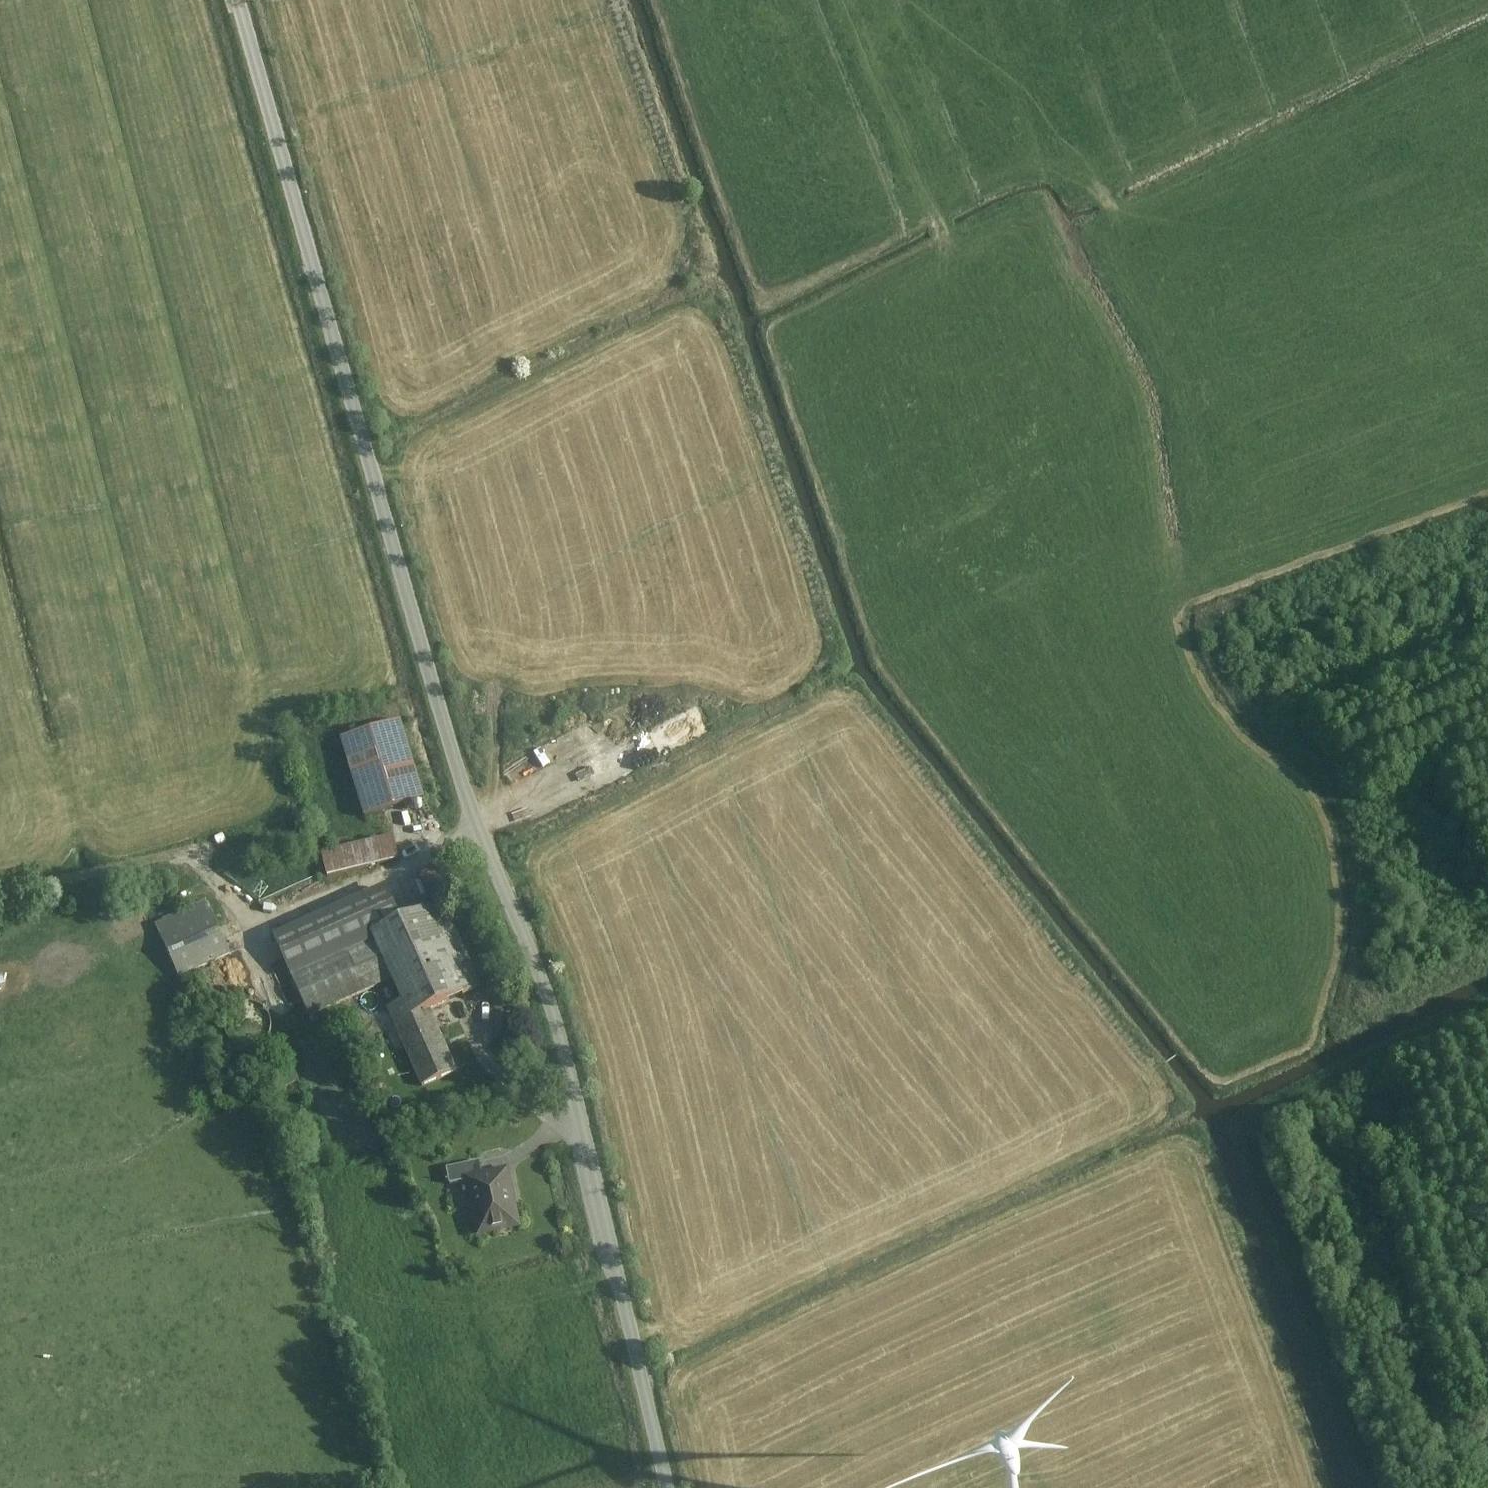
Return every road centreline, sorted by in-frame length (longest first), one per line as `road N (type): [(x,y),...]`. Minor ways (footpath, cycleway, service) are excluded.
road 1 (unclassified): [(243,0),(550,1002),(665,1487)]

